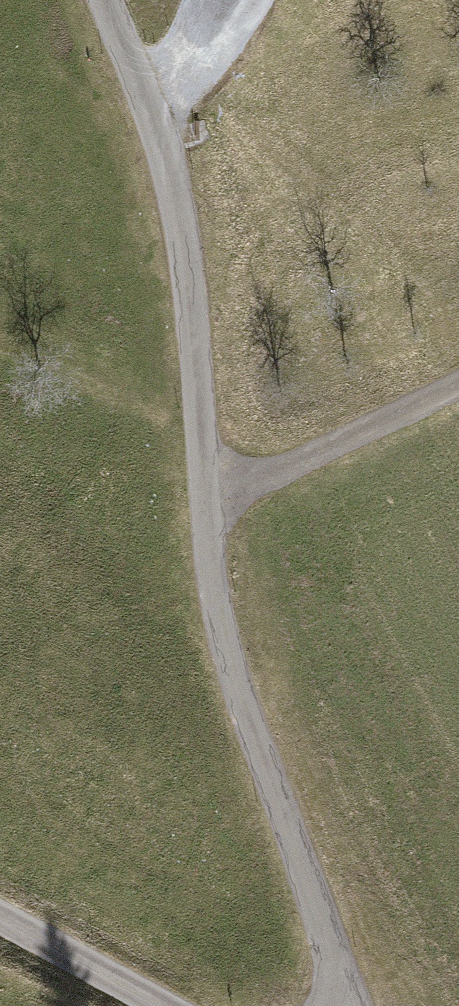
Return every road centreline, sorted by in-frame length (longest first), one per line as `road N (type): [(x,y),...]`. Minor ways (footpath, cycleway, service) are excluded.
road 1 (unclassified): [(112,0),(184,246),(209,582),(233,672),(337,968),(336,1005)]
road 2 (track): [(203,504),(458,389)]
road 3 (tertiary): [(165,1005),(0,920)]

